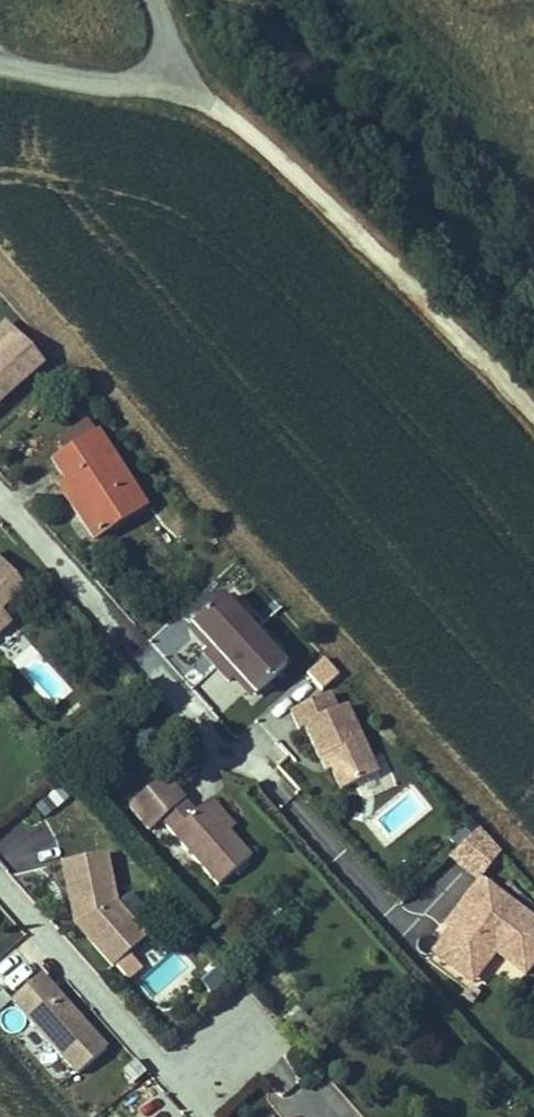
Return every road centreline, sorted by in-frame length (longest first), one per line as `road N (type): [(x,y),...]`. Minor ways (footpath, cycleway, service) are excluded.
road 1 (track): [(158,55),(243,113),(533,403)]
road 2 (unclassified): [(0,54),(113,78),(145,70),(158,55)]

